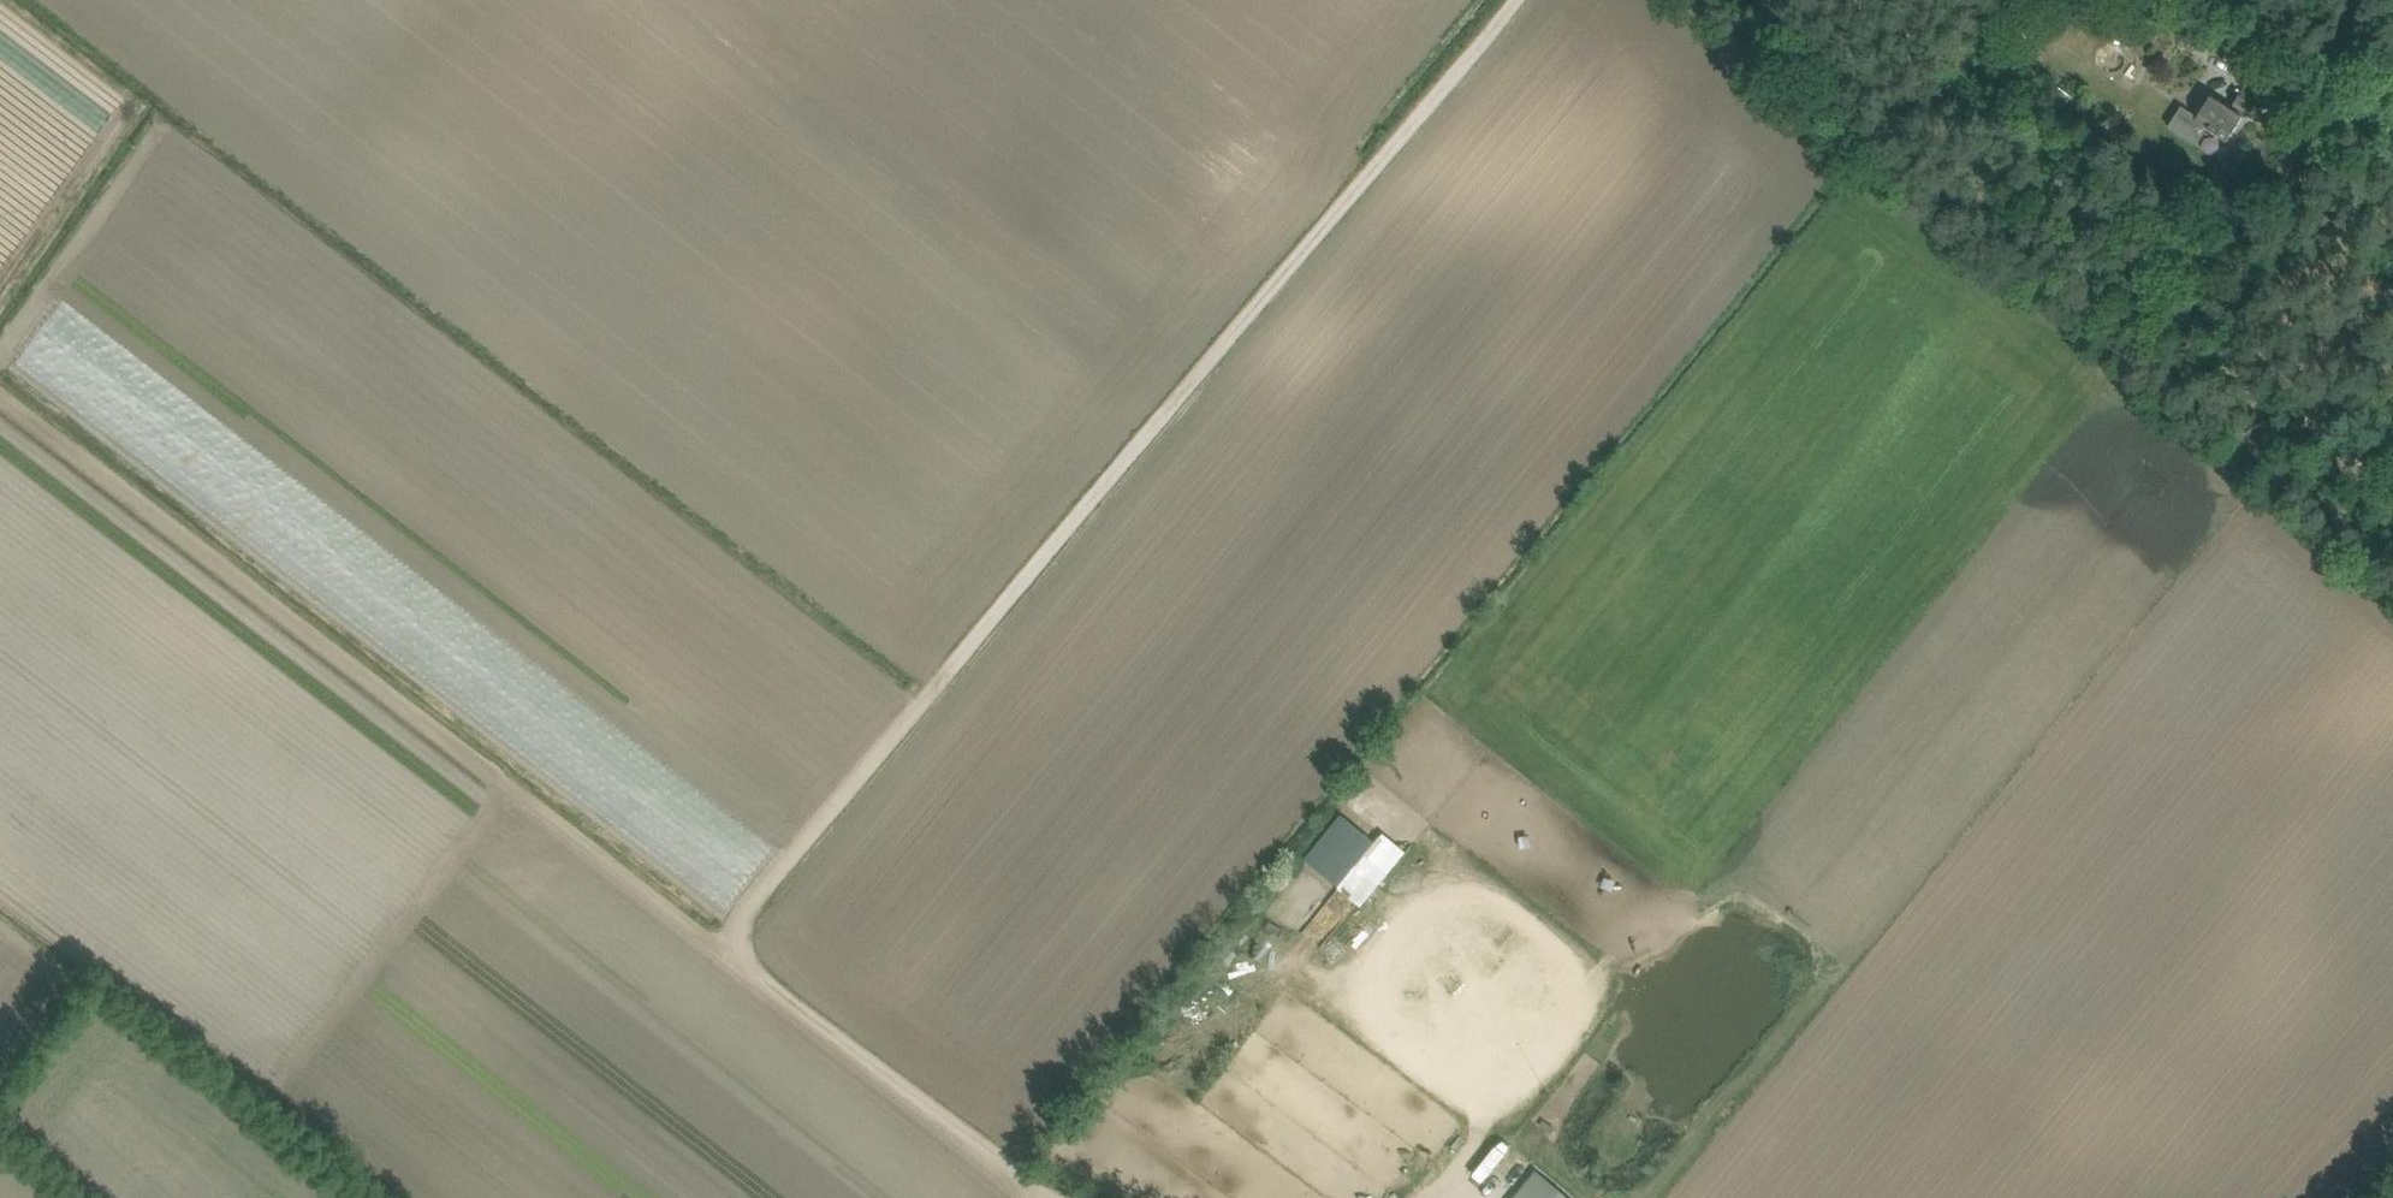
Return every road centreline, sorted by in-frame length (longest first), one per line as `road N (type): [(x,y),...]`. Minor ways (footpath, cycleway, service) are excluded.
road 1 (track): [(1496,0),(734,948),(1071,1197)]

